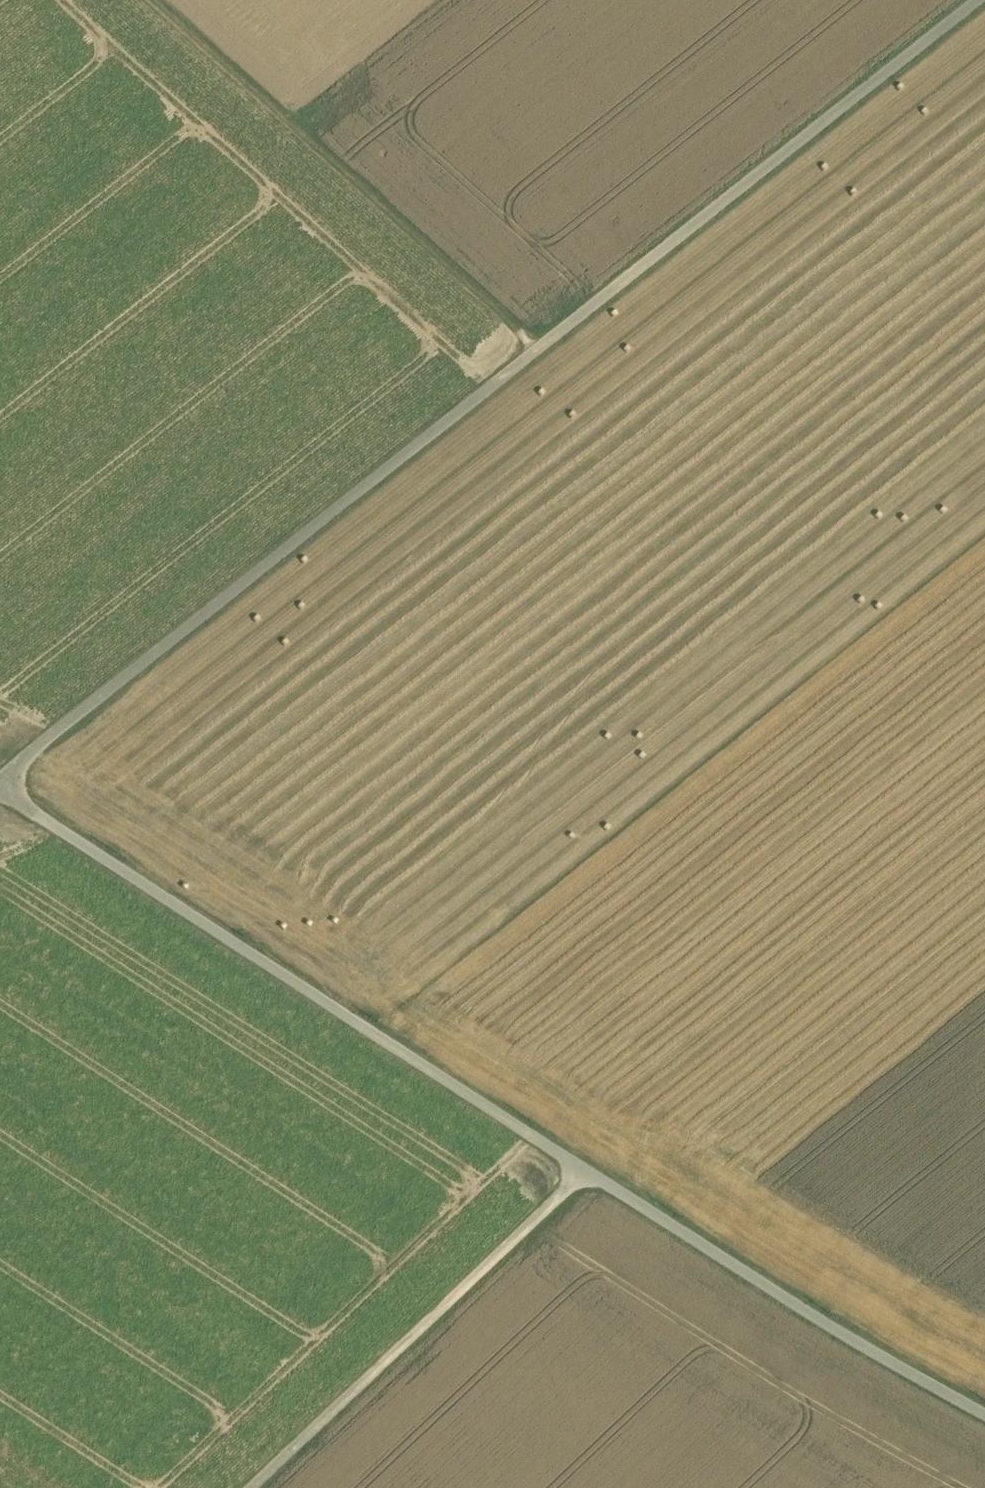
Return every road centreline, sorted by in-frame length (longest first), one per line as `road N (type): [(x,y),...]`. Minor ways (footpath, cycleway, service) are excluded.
road 1 (track): [(0,779),(977,0)]
road 2 (unclassified): [(0,791),(584,1172),(984,1418)]
road 3 (track): [(139,0),(535,350)]
road 4 (track): [(584,1172),(249,1487)]

